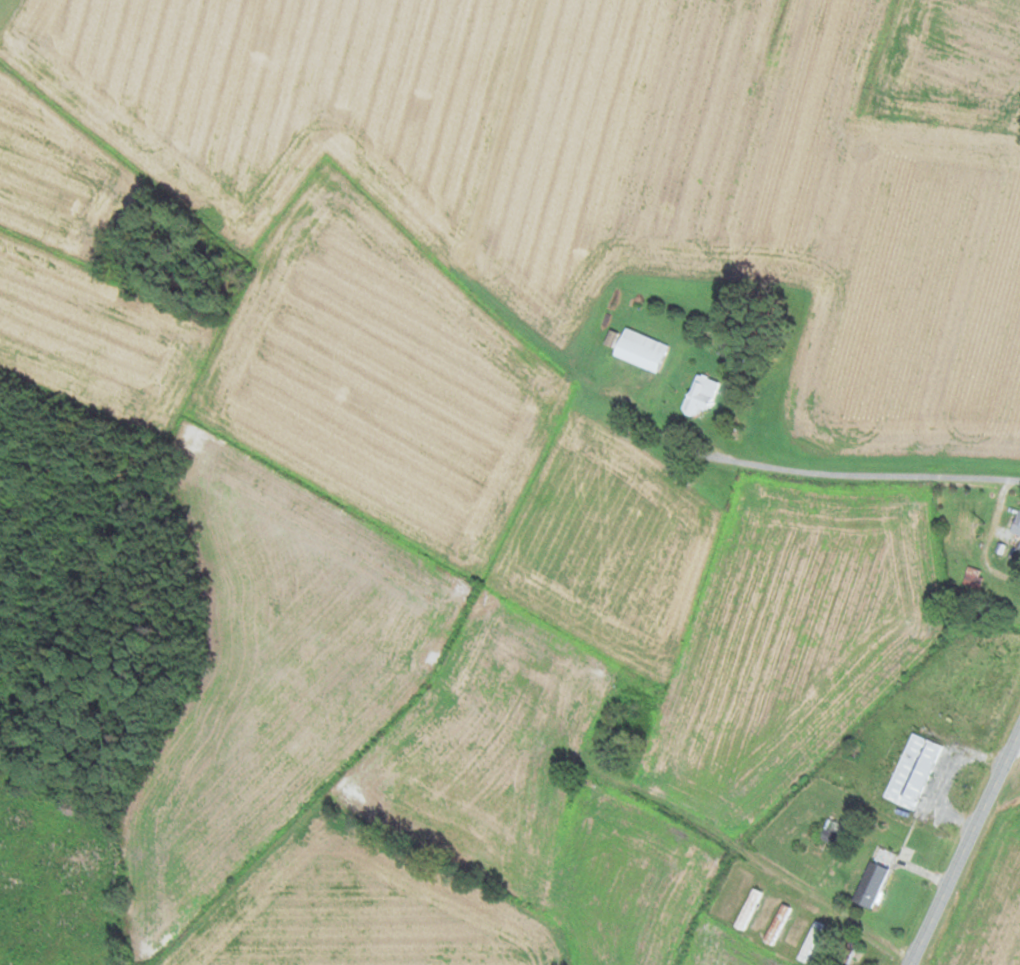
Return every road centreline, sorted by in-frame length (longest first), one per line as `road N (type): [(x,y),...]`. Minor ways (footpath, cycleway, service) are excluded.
road 1 (residential): [(914,957),(677,808),(600,774)]
road 2 (secondary): [(910,964),(1019,730)]
road 3 (residential): [(1007,757),(969,744),(936,804),(976,826)]

